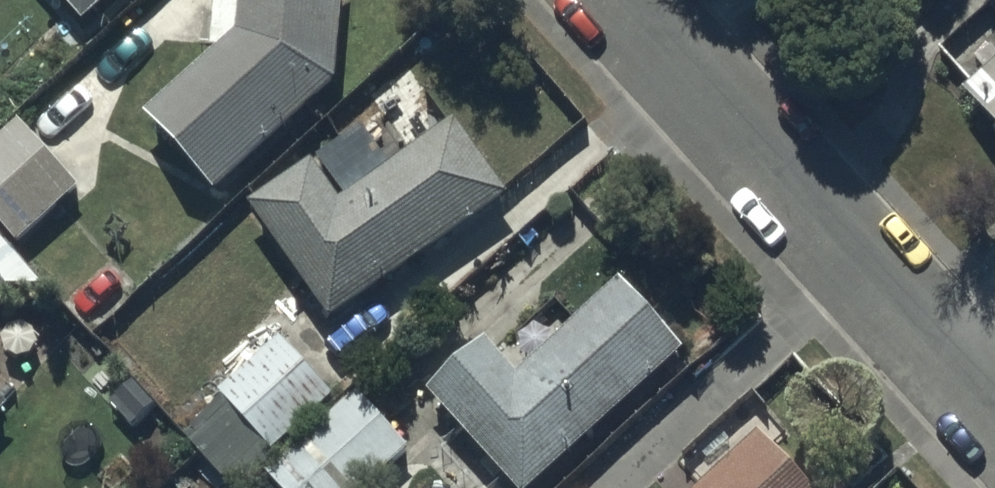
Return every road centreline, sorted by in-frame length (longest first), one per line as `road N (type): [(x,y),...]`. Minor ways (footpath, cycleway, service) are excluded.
road 1 (residential): [(617,0),(994,416)]

